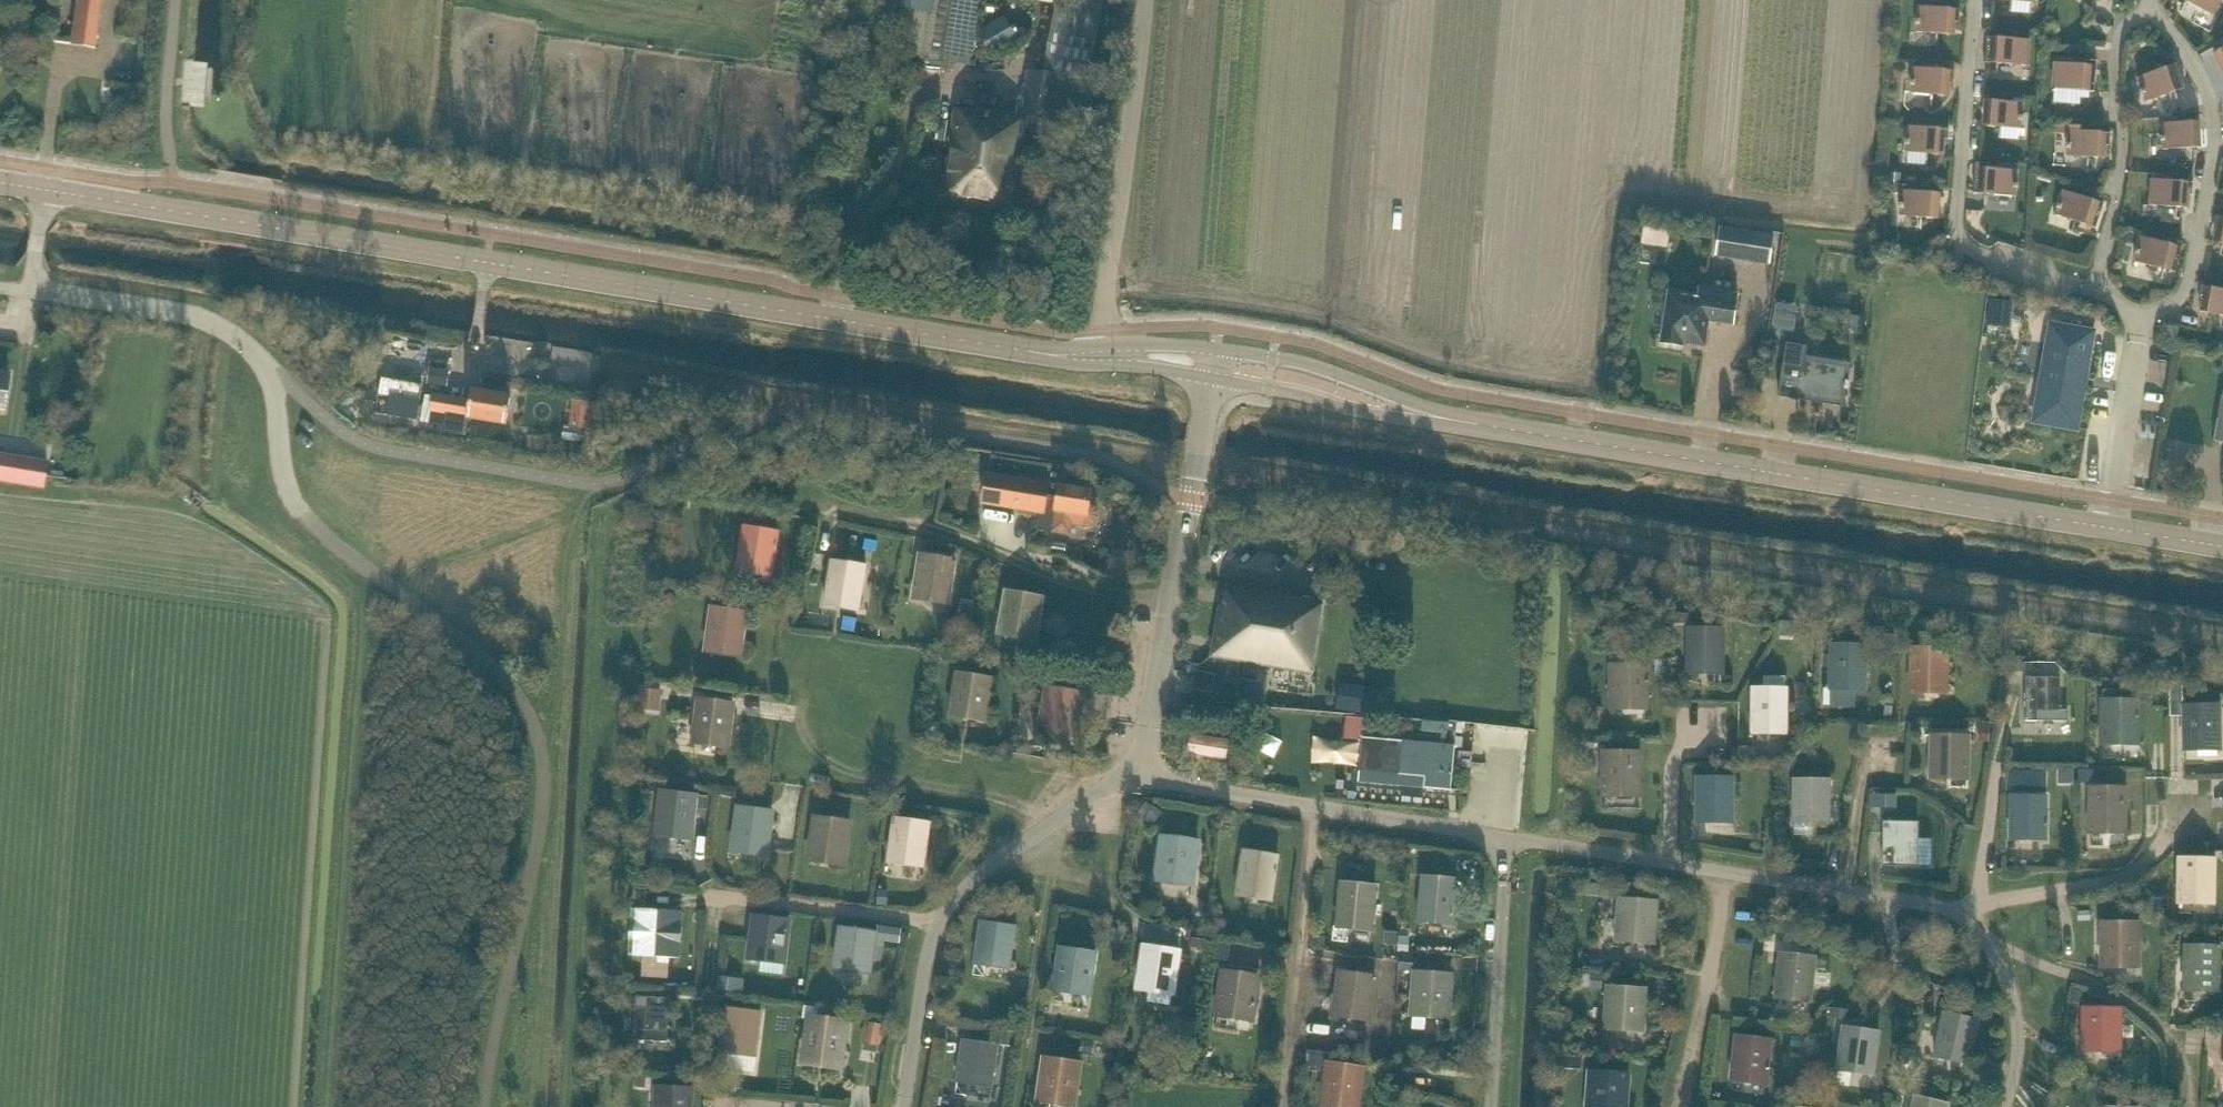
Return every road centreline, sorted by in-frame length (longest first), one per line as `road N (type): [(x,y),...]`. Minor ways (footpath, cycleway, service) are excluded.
road 1 (unclassified): [(486,1106),(541,842),(543,753),(529,715),(501,676),(304,514),(286,476),(271,372),(254,350),(190,309),(32,288)]
road 2 (tertiary): [(1031,351),(39,190)]
road 3 (tertiary): [(2112,529),(1461,423)]
road 4 (track): [(828,503),(920,521),(1068,577),(1174,601)]
road 5 (unclassified): [(1107,345),(1145,0)]
road 6 (track): [(1078,804),(861,775),(823,761),(801,728),(804,697)]
road 7 (tertiary): [(1461,423),(1328,371),(1217,351)]
road 8 (tertiary): [(1214,378),(1383,417),(1461,423)]
road 9 (track): [(714,890),(939,914)]
road 10 (residential): [(2112,529),(2143,322)]
road 11 (unclassified): [(1193,497),(1214,378)]

